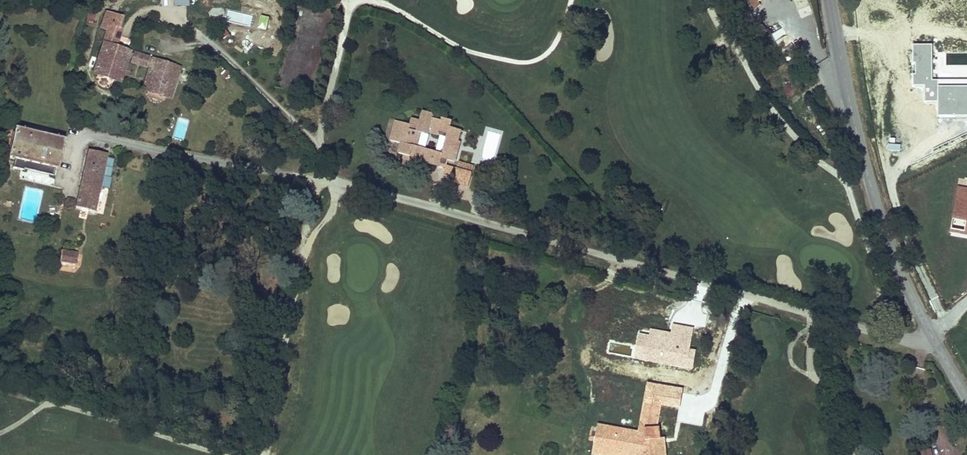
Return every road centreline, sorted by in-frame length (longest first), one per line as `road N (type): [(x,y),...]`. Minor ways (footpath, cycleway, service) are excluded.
road 1 (residential): [(932,335),(890,335),(274,167),(99,130)]
road 2 (tertiary): [(830,0),(888,241),(932,335)]

